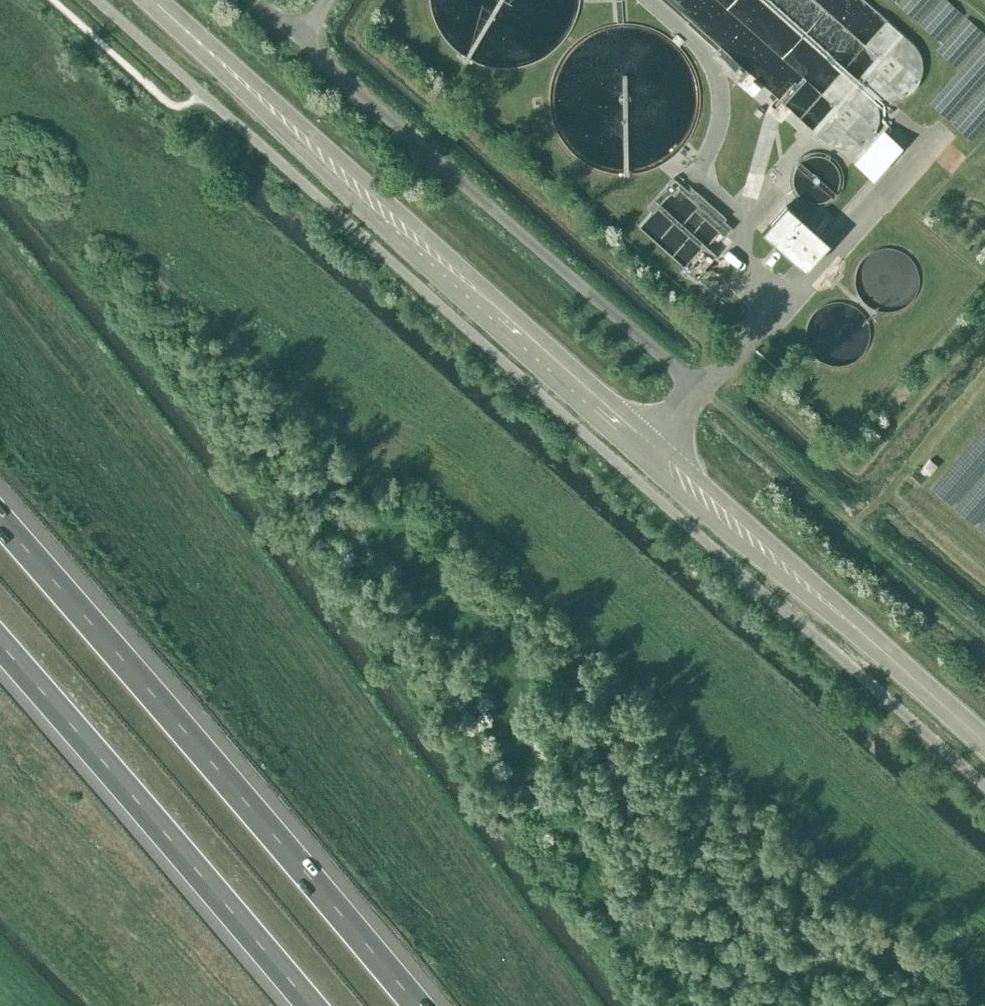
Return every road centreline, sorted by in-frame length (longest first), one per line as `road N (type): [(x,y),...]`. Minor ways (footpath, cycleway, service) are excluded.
road 1 (tertiary): [(984,748),(148,0)]
road 2 (motorway): [(418,1005),(0,508)]
road 3 (motorway): [(0,650),(307,1005)]

